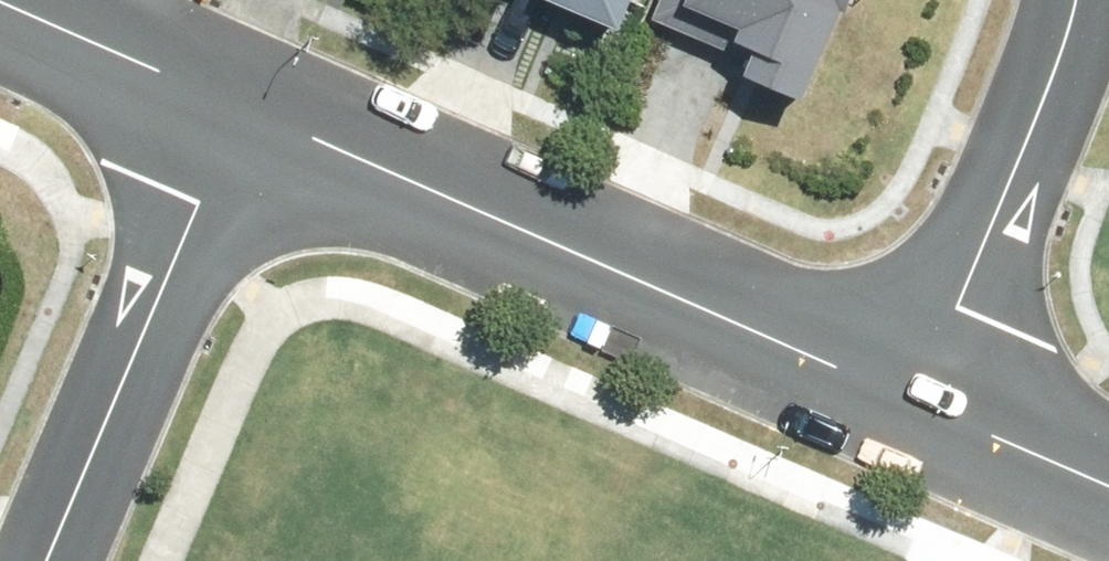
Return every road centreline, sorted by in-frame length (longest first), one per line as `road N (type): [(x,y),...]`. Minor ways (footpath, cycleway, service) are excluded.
road 1 (tertiary): [(902,399),(224,90)]
road 2 (residential): [(224,90),(50,560)]
road 3 (residential): [(902,399),(1062,43),(1070,0)]
road 4 (tertiary): [(224,90),(0,0)]
road 5 (tertiary): [(1108,489),(902,399)]

